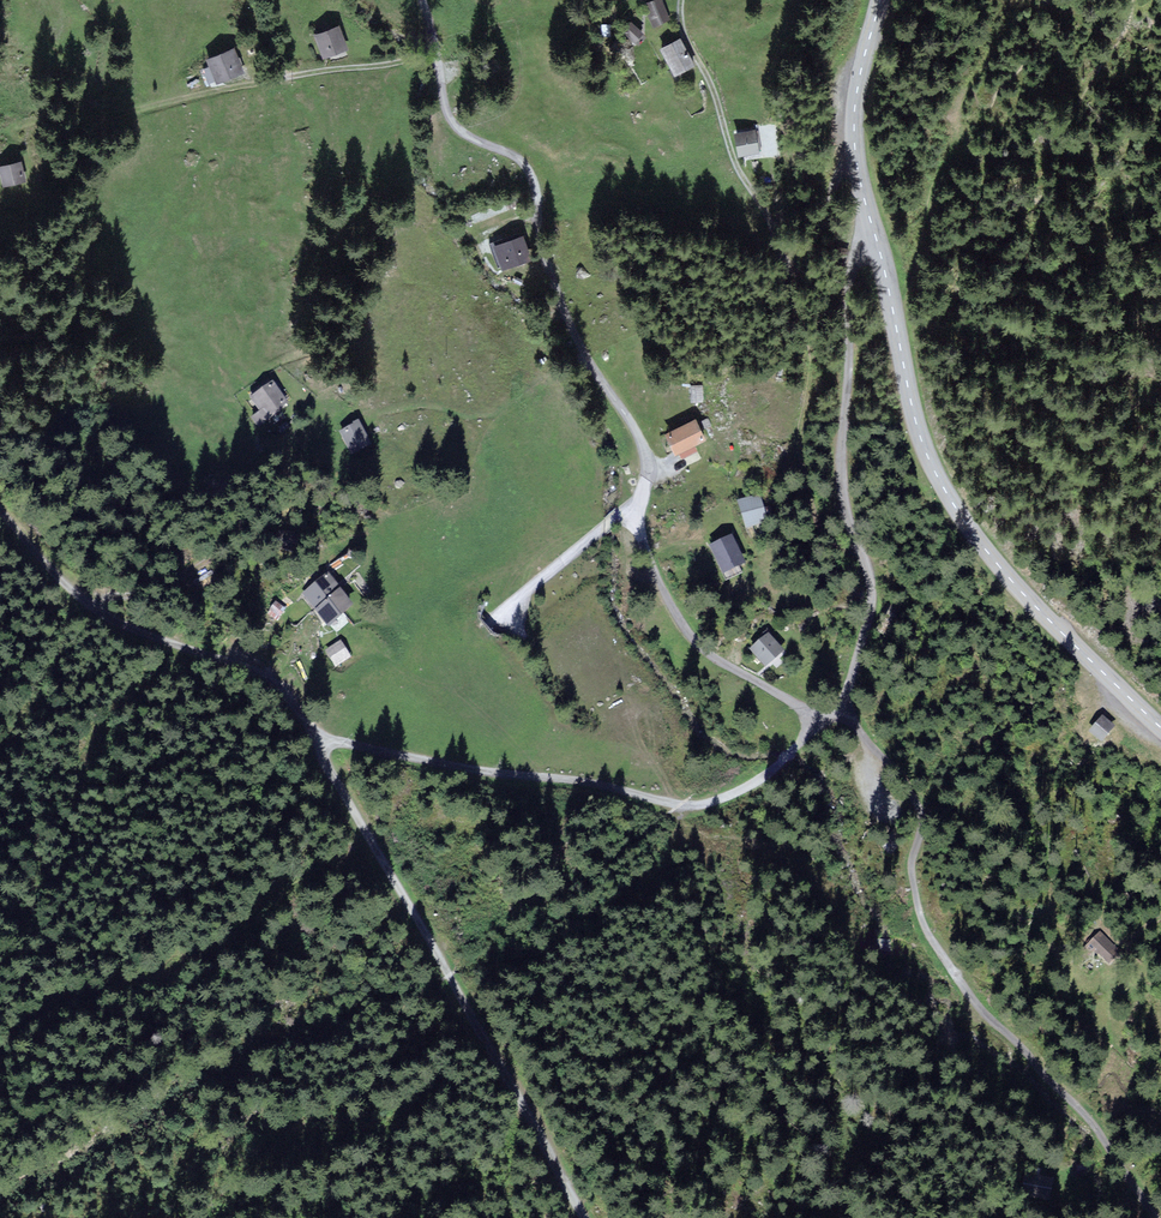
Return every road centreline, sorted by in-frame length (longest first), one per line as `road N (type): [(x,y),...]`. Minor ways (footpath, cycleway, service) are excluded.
road 1 (residential): [(805,715),(701,647),(667,599),(638,516),(647,455),(570,325),(526,164),(454,127),(423,0)]
road 2 (residential): [(1157,1217),(1077,1105),(981,1011),(950,968),(915,894),(918,805),(895,766),(841,710)]
road 3 (track): [(681,0),(686,39),(707,73),(741,172),(770,216),(807,317),(815,373),(801,437),(826,544),(864,559)]
road 4 (tertiary): [(878,243),(917,424),(953,503),(1036,607),(1160,727)]
road 5 (track): [(584,1217),(317,738)]
road 6 (residential): [(841,710),(871,597),(843,493),(848,294),(856,267),(878,243)]
road 7 (track): [(317,738),(279,684),(86,603),(0,508)]
road 8 (track): [(159,104),(327,70),(440,59)]
road 9 (tertiary): [(881,0),(855,130),(878,243)]
road 10 (track): [(891,300),(904,290),(920,249),(966,86)]

